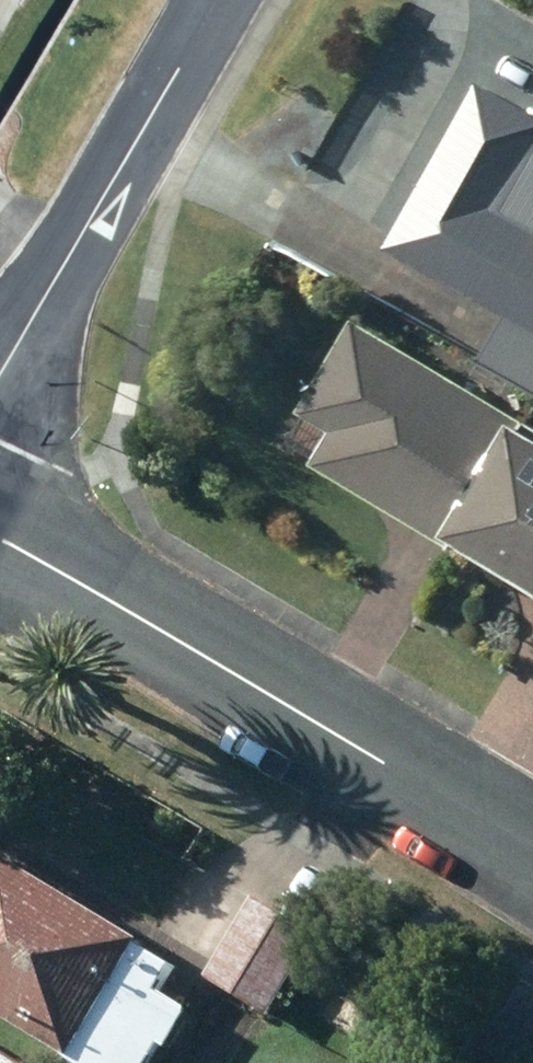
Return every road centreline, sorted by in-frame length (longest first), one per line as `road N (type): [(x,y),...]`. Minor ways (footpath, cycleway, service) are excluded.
road 1 (residential): [(0,538),(532,836)]
road 2 (residential): [(220,0),(0,377)]

